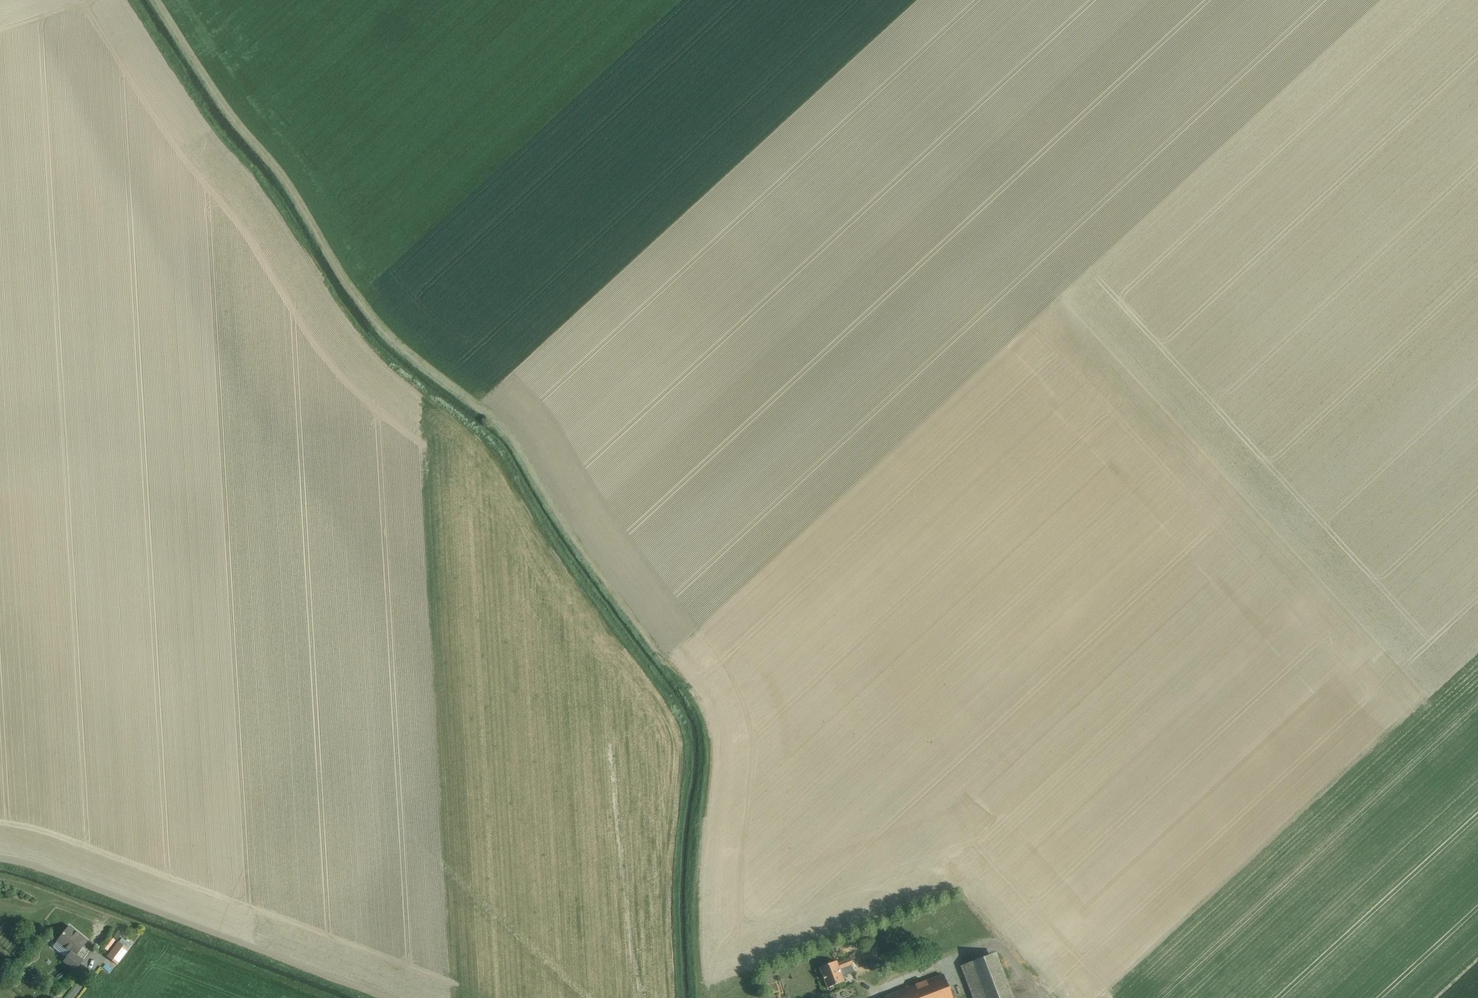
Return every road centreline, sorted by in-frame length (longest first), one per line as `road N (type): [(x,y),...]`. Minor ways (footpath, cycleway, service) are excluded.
road 1 (track): [(1040,997),(1000,946),(982,945),(878,987)]

